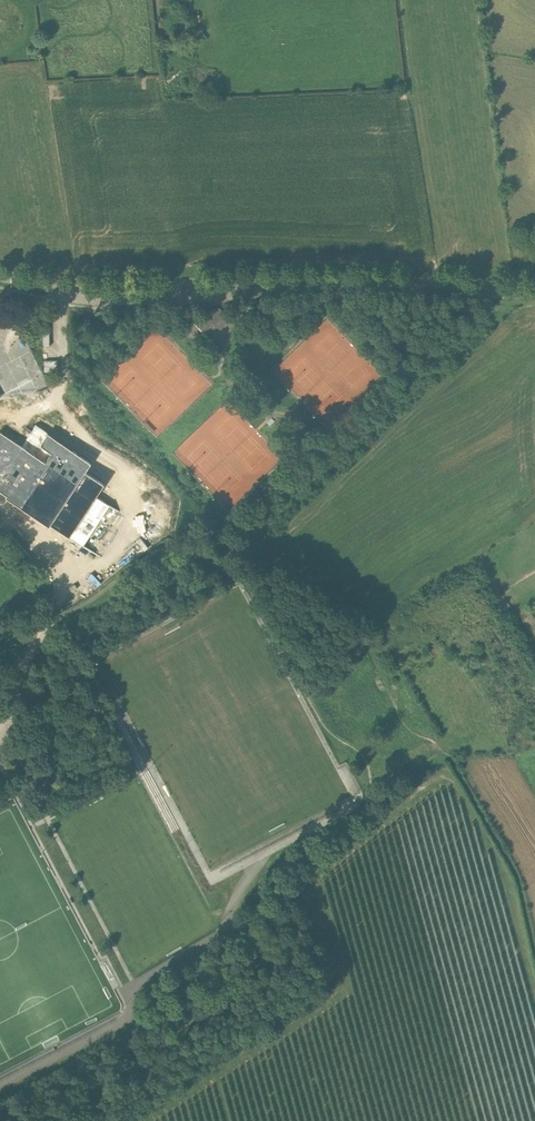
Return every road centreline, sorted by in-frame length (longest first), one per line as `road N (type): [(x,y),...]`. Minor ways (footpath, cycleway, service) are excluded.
road 1 (unclassified): [(534,290),(293,278),(133,289),(0,275)]
road 2 (unclassified): [(0,735),(45,631),(166,543)]

